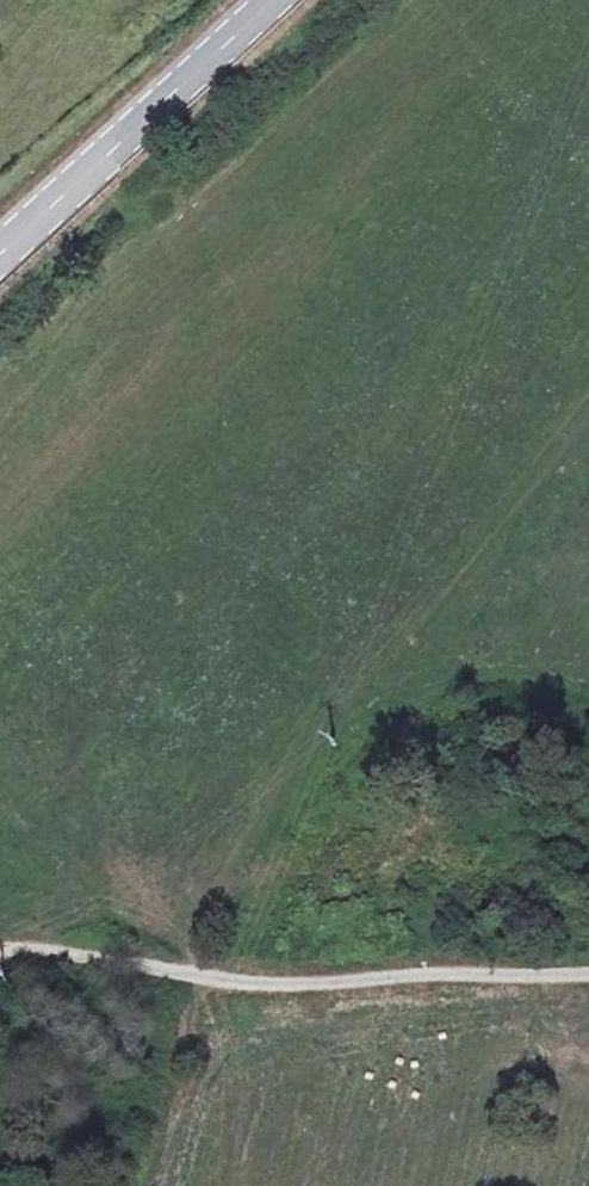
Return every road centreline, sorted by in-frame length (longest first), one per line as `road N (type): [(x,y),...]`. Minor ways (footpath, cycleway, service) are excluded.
road 1 (track): [(0,948),(247,984),(588,968)]
road 2 (secondary): [(276,0),(0,257)]

